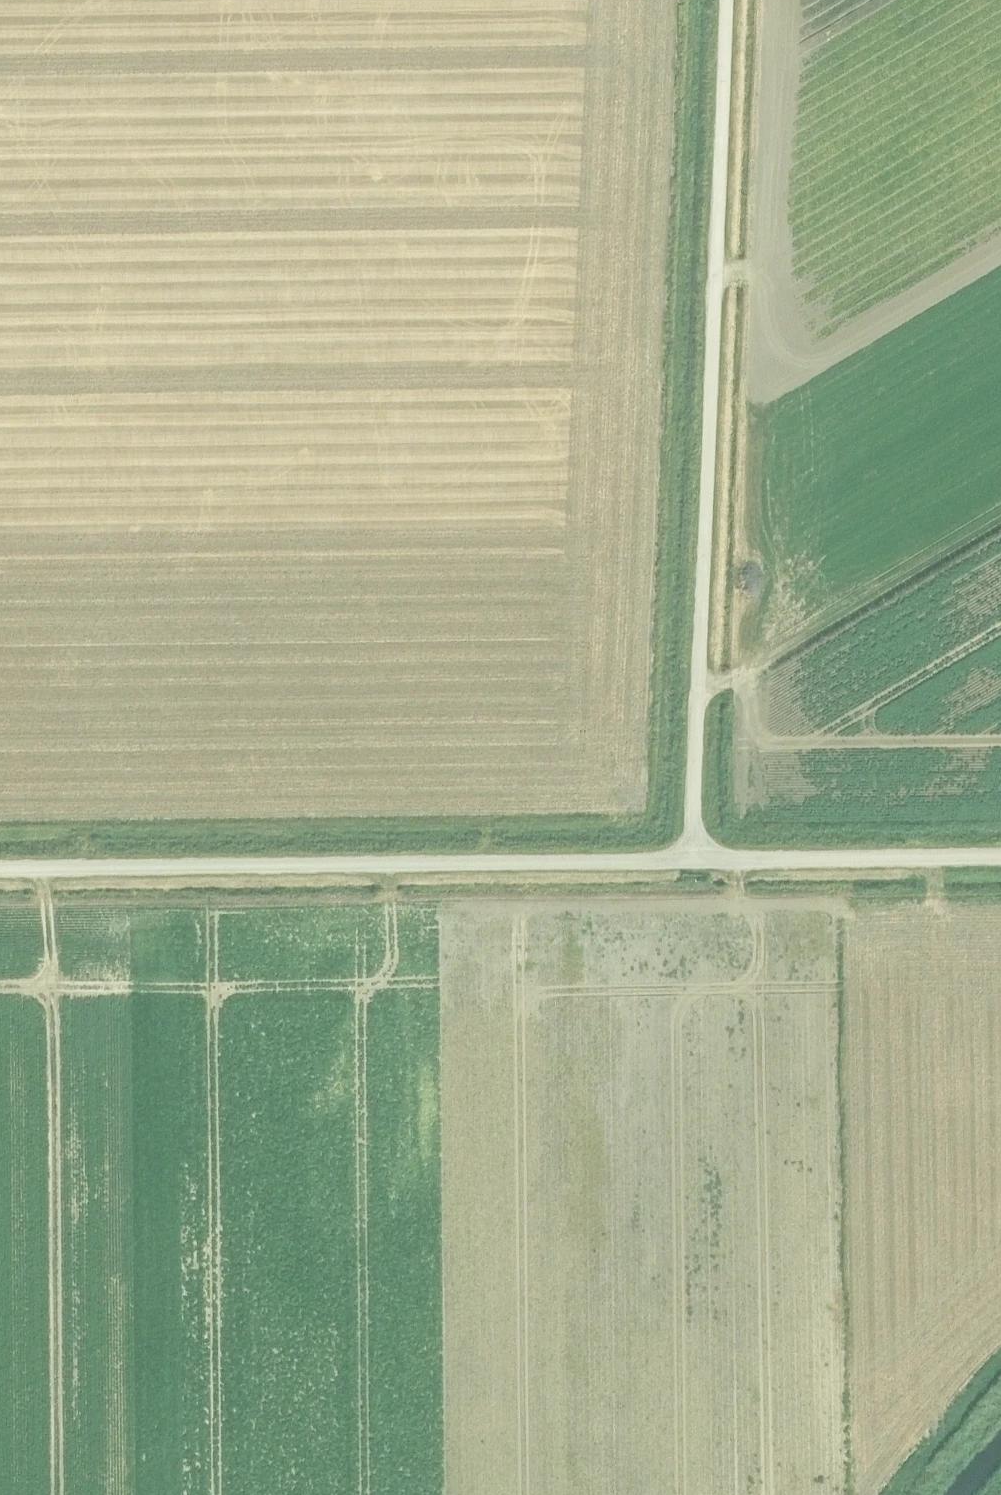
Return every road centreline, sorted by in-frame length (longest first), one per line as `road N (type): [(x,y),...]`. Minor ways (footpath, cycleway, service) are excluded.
road 1 (unclassified): [(691,860),(727,0)]
road 2 (unclassified): [(0,867),(691,860)]
road 3 (unclassified): [(691,860),(1000,856)]

